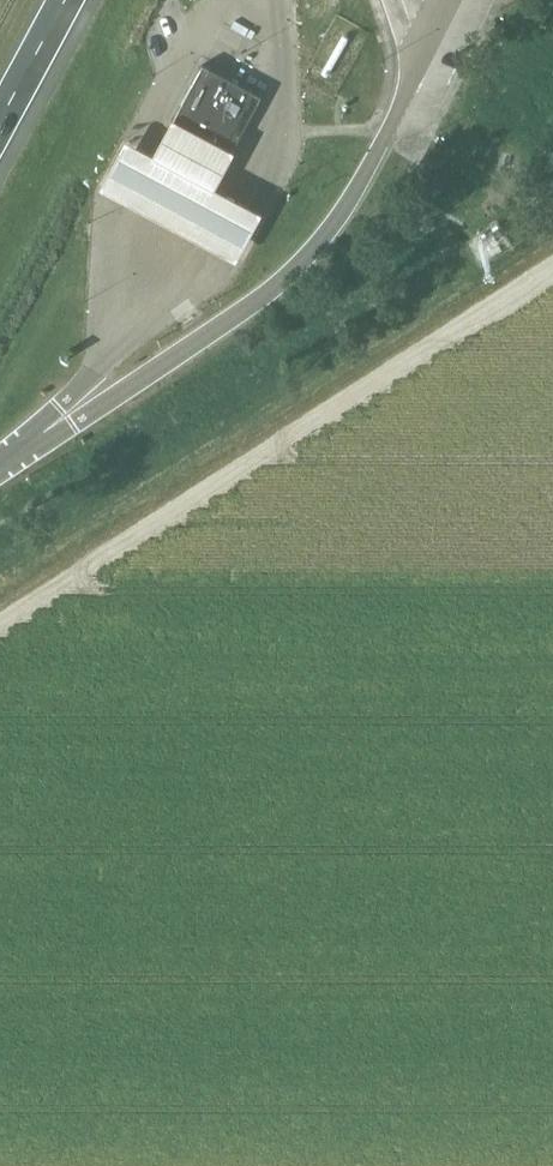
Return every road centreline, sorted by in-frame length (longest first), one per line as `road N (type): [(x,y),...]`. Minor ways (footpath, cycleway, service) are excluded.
road 1 (motorway): [(0,115),(62,0)]

